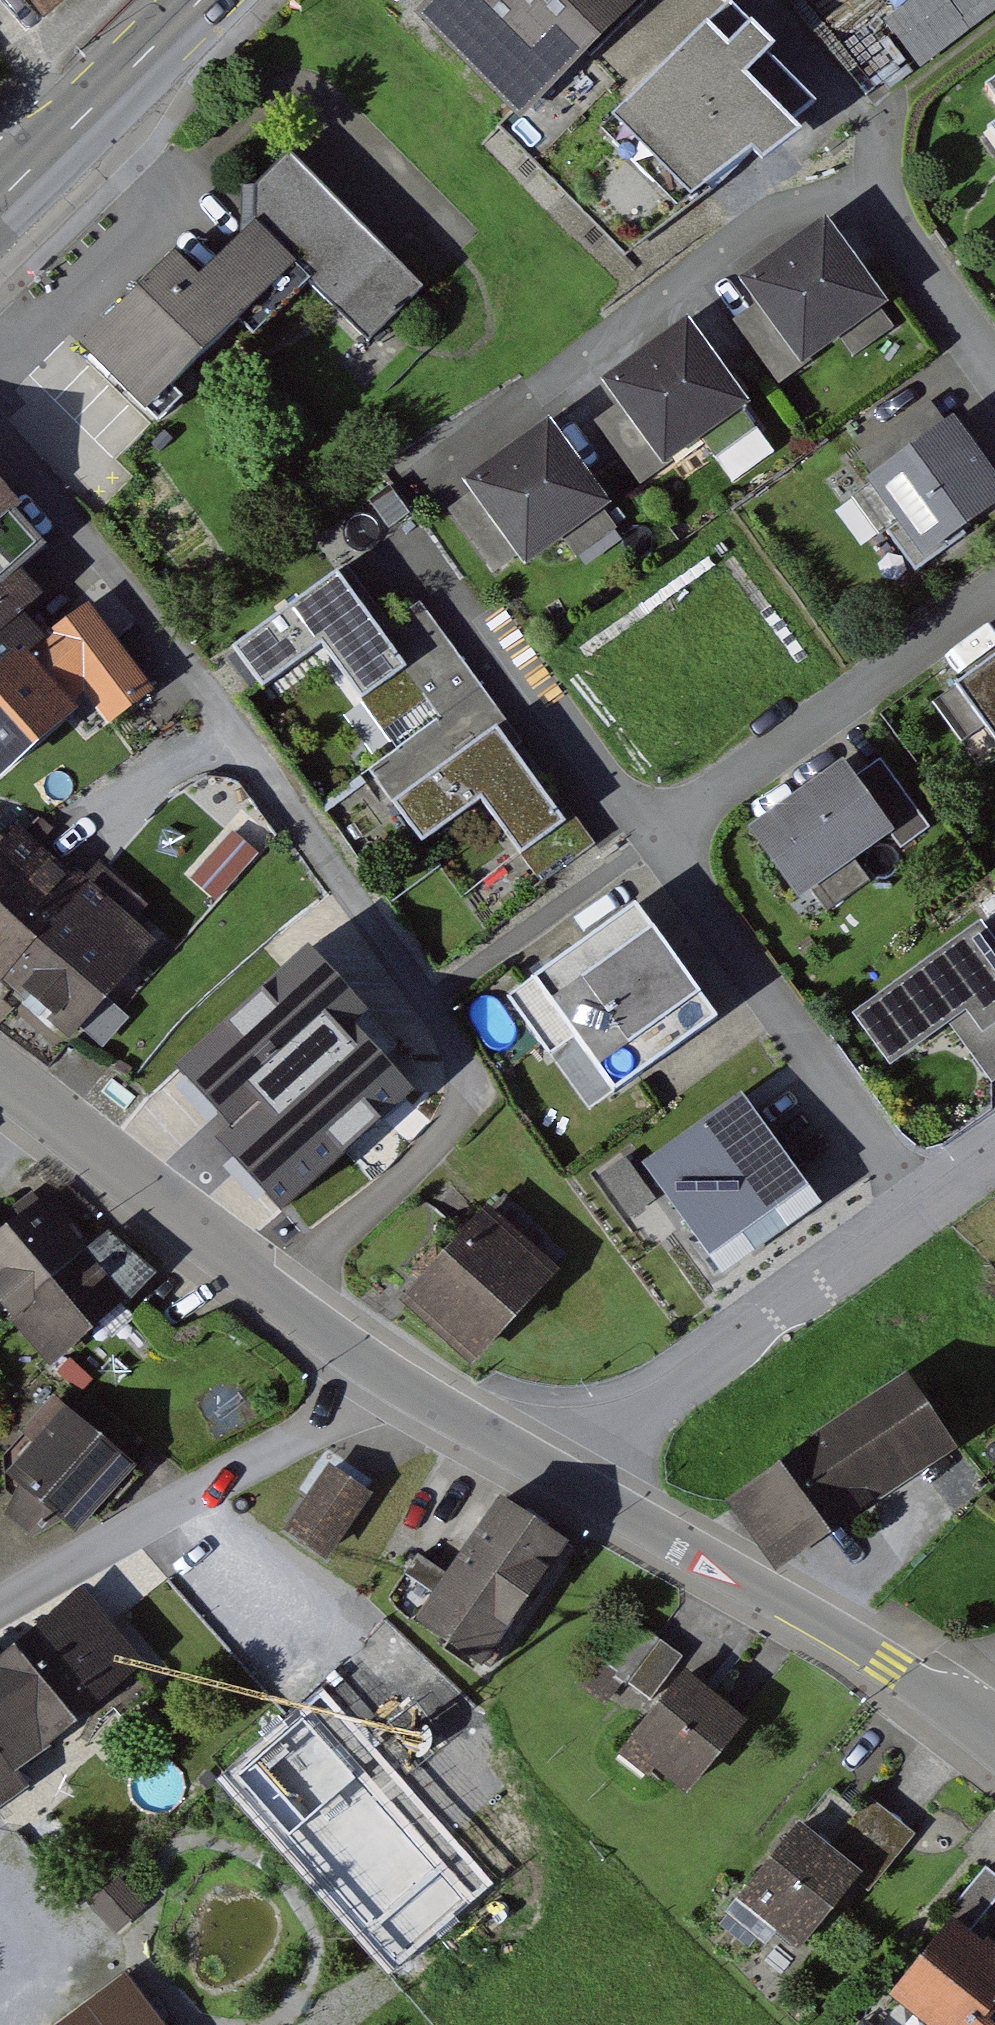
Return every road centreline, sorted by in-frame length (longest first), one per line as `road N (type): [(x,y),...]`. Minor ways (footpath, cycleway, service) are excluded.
road 1 (residential): [(272,1296),(447,1130),(463,1066),(226,714),(0,432)]
road 2 (residential): [(994,379),(872,207),(785,211),(429,479)]
road 3 (tertiary): [(556,1479),(949,1705),(994,1743)]
road 4 (residential): [(556,1479),(935,1213)]
road 5 (residential): [(654,848),(935,1213)]
road 6 (residential): [(397,1381),(362,1419),(145,1519),(0,1604)]
road 7 (residential): [(994,598),(654,848)]
road 8 (residential): [(427,555),(654,848)]
road 9 (tertiary): [(0,1079),(272,1296)]
road 10 (primary): [(0,201),(200,0)]
road 11 (tertiary): [(397,1381),(556,1479)]
road 12 (tertiary): [(272,1296),(397,1381)]

